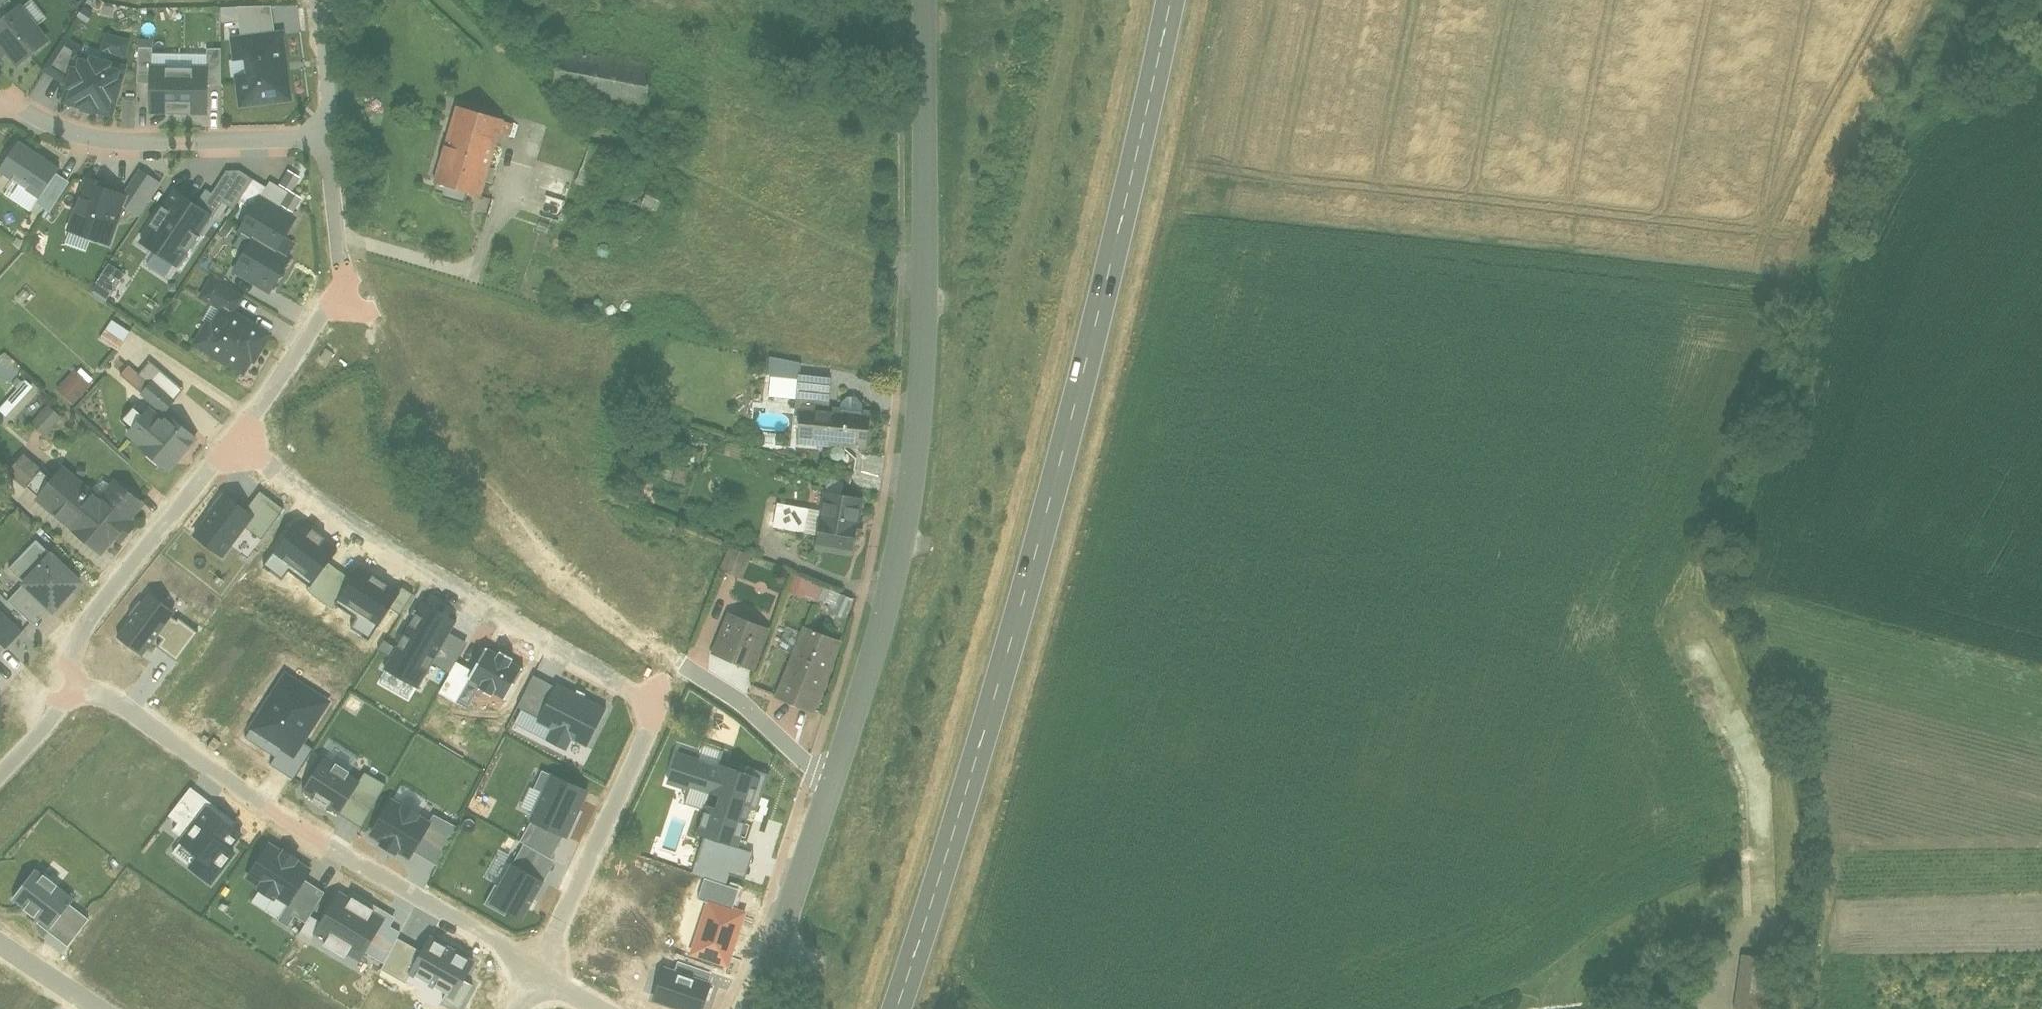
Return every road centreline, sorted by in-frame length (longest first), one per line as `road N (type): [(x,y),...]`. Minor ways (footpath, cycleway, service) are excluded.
road 1 (primary): [(897,1008),(1029,577),(1171,0)]
road 2 (residential): [(834,776),(911,504),(926,304),(925,0)]
road 3 (residential): [(534,972),(249,795),(114,699),(73,686)]
road 4 (residential): [(658,707),(318,507),(239,444)]
road 5 (residential): [(0,100),(65,131),(121,143),(332,138)]
road 6 (residential): [(239,444),(122,571),(85,630),(73,686)]
road 7 (residential): [(658,707),(534,972)]
road 8 (residential): [(834,776),(756,1008)]
road 9 (residential): [(662,652),(834,776)]
road 10 (residential): [(352,292),(326,307),(265,387),(239,444)]
road 11 (residential): [(332,138),(352,292)]
road 12 (residential): [(325,0),(332,138)]

